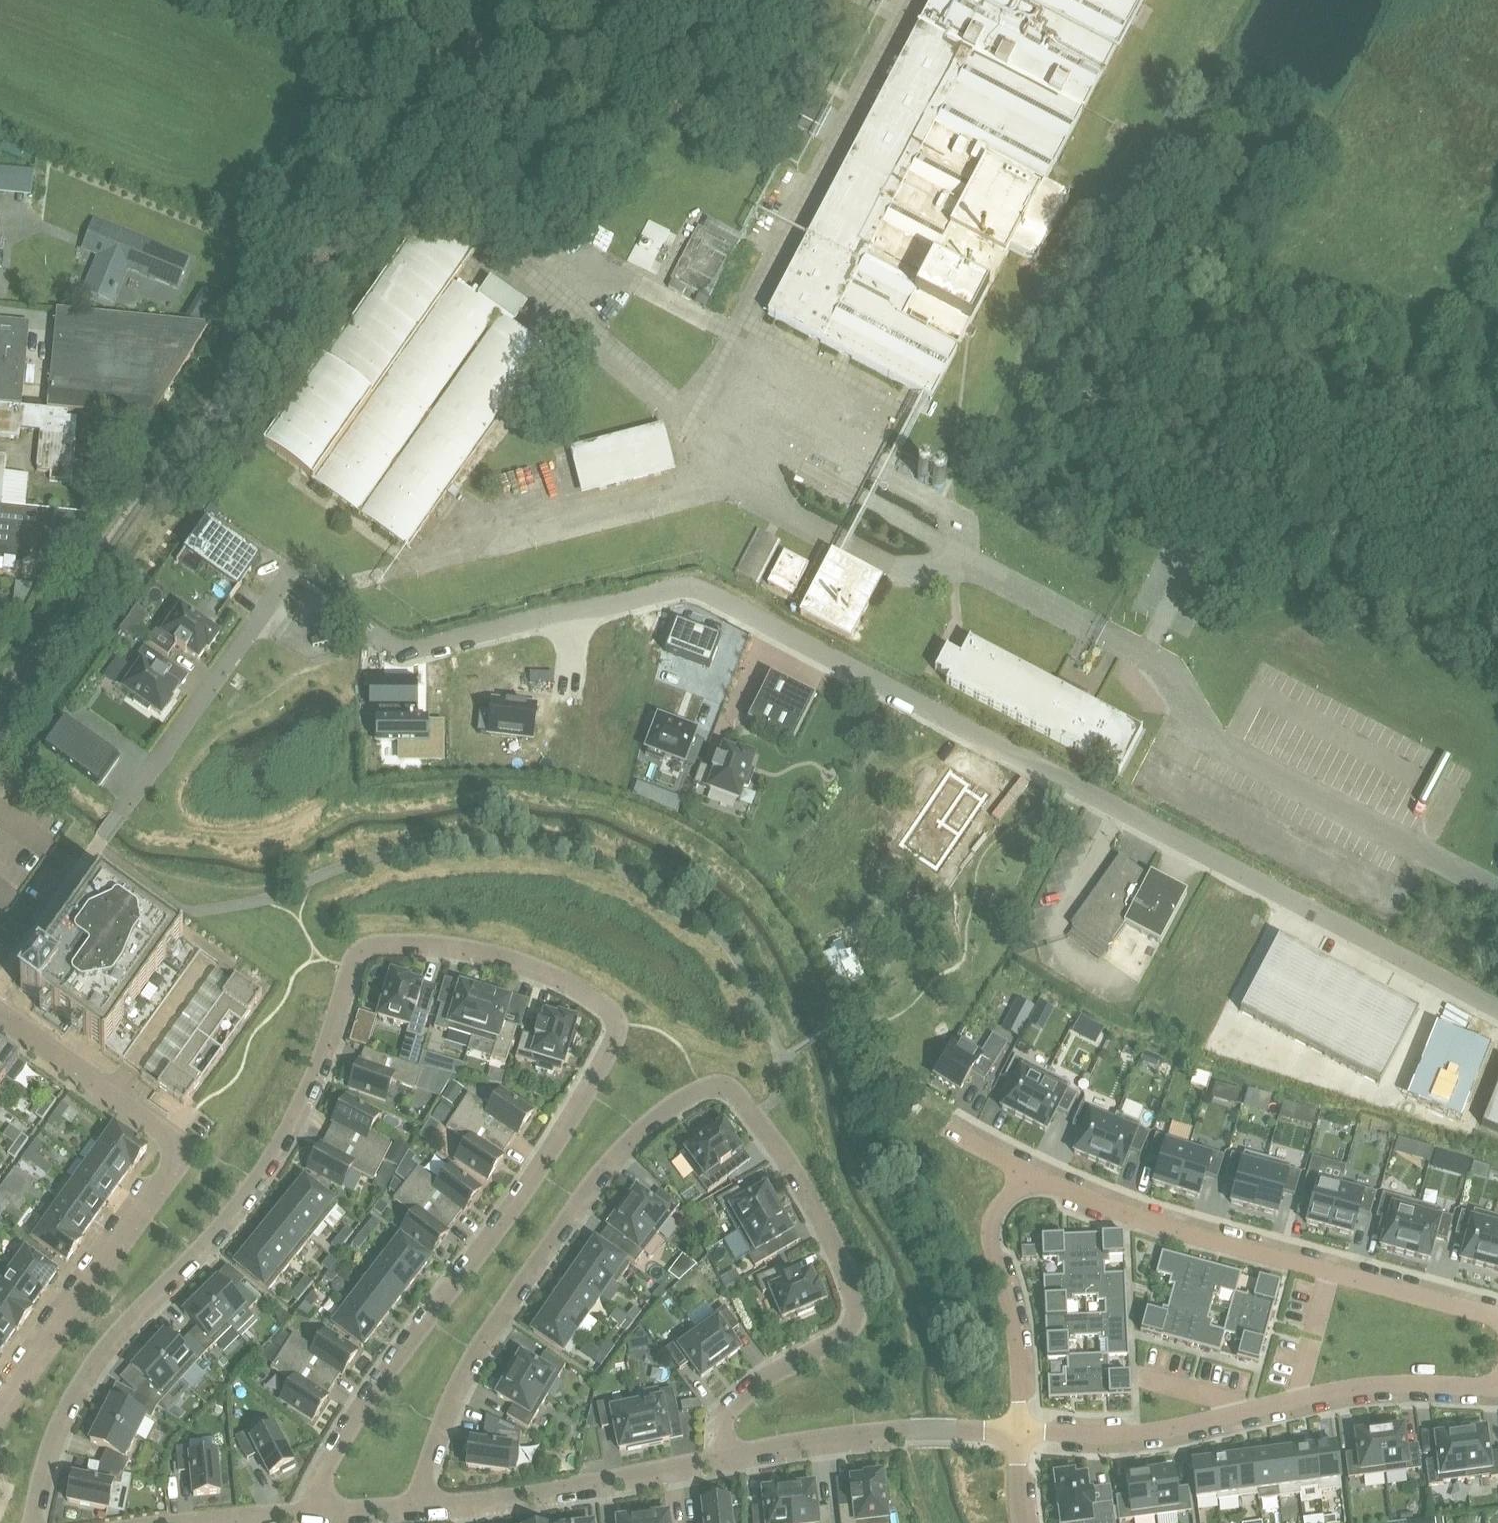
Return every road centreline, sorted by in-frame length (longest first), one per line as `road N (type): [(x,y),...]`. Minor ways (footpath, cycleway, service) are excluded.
road 1 (residential): [(36,1522),(65,1410),(110,1345),(249,1193),(324,1064),(351,967),(364,952),(427,949),(543,974),(609,1010),(615,1040),(523,1197),(379,1384),(326,1477),(318,1516)]
road 2 (residential): [(564,614),(668,590),(713,596),(1497,1006)]
road 3 (residential): [(415,1512),(459,1388),(505,1309),(617,1157),(664,1112),(724,1091),(792,1163),(848,1267),(855,1304),(851,1326),(830,1345),(728,1405),(719,1423),(727,1463)]
road 4 (residential): [(0,1402),(186,1155),(0,1024)]
road 5 (residential): [(1018,1434),(1169,1429),(1396,1384),(1497,1388)]
road 6 (residential): [(1497,1318),(1149,1219),(1039,1176)]
road 7 (residential): [(727,1463),(415,1512)]
road 8 (residential): [(118,815),(295,566)]
road 9 (residential): [(1018,1434),(854,1439),(727,1463)]
road 10 (residential): [(1039,1176),(992,1211),(989,1228),(1019,1349),(1018,1434)]
road 11 (residential): [(373,630),(407,650),(564,614)]
road 12 (residential): [(0,984),(96,846)]

